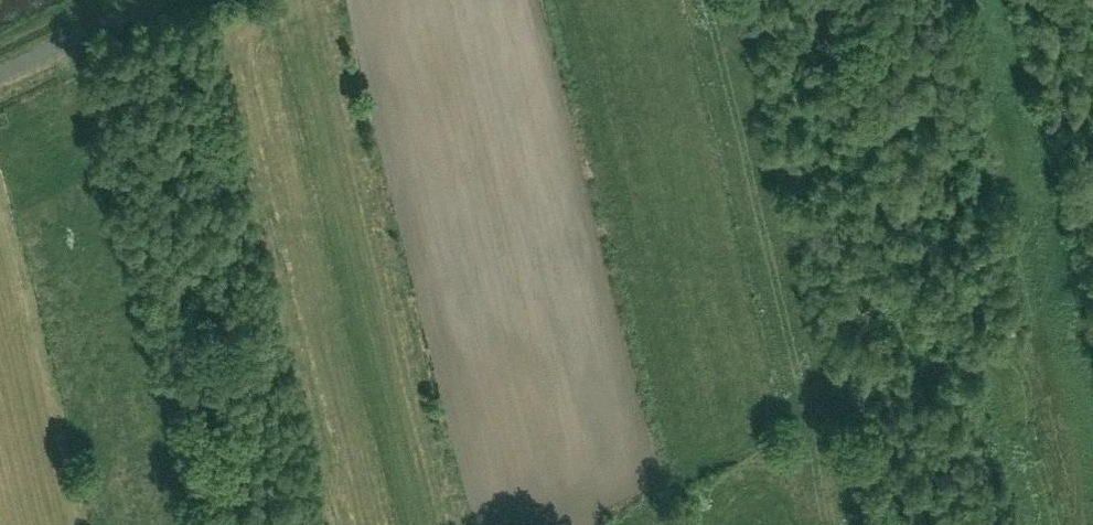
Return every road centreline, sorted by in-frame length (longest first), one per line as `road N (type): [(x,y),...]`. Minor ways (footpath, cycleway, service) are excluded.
road 1 (track): [(0,75),(162,0)]

